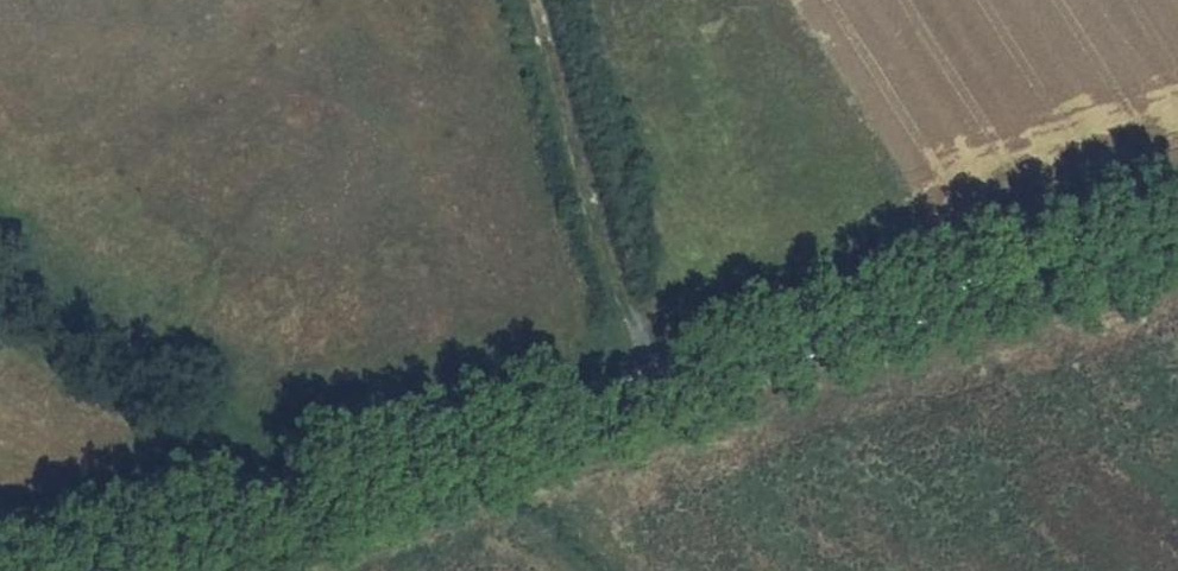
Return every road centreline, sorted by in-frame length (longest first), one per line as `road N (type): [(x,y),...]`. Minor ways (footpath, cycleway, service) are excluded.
road 1 (secondary): [(1177,224),(39,570)]
road 2 (track): [(647,388),(534,0)]

